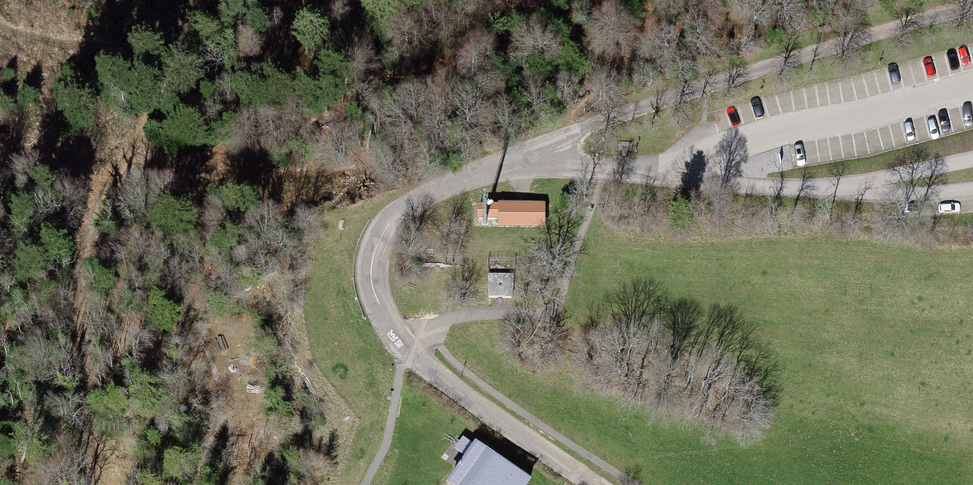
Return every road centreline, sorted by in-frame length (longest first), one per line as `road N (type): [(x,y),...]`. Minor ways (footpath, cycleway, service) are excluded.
road 1 (residential): [(608,484),(390,335),(365,273),(369,245),(386,220),(548,143),(971,0)]
road 2 (track): [(211,484),(226,416),(207,313)]

